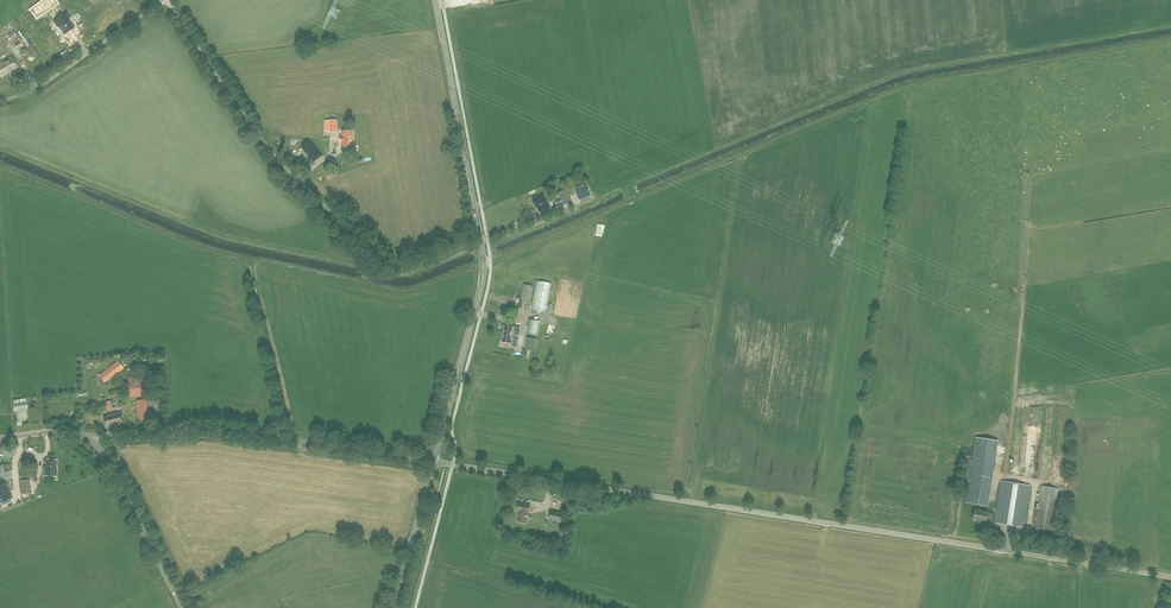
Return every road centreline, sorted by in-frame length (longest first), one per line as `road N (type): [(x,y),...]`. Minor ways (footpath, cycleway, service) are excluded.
road 1 (unclassified): [(1170,576),(434,461)]
road 2 (unclassified): [(434,461),(212,427),(90,437)]
road 3 (tertiary): [(434,0),(480,242)]
road 4 (tertiary): [(480,242),(481,288),(434,461)]
road 5 (track): [(297,178),(256,132),(167,0)]
road 6 (unclassified): [(480,242),(397,265),(297,178)]
road 7 (unclassified): [(182,607),(90,437)]
road 8 (unclassified): [(0,101),(44,83),(163,0)]
road 9 (tertiary): [(434,461),(394,607)]

